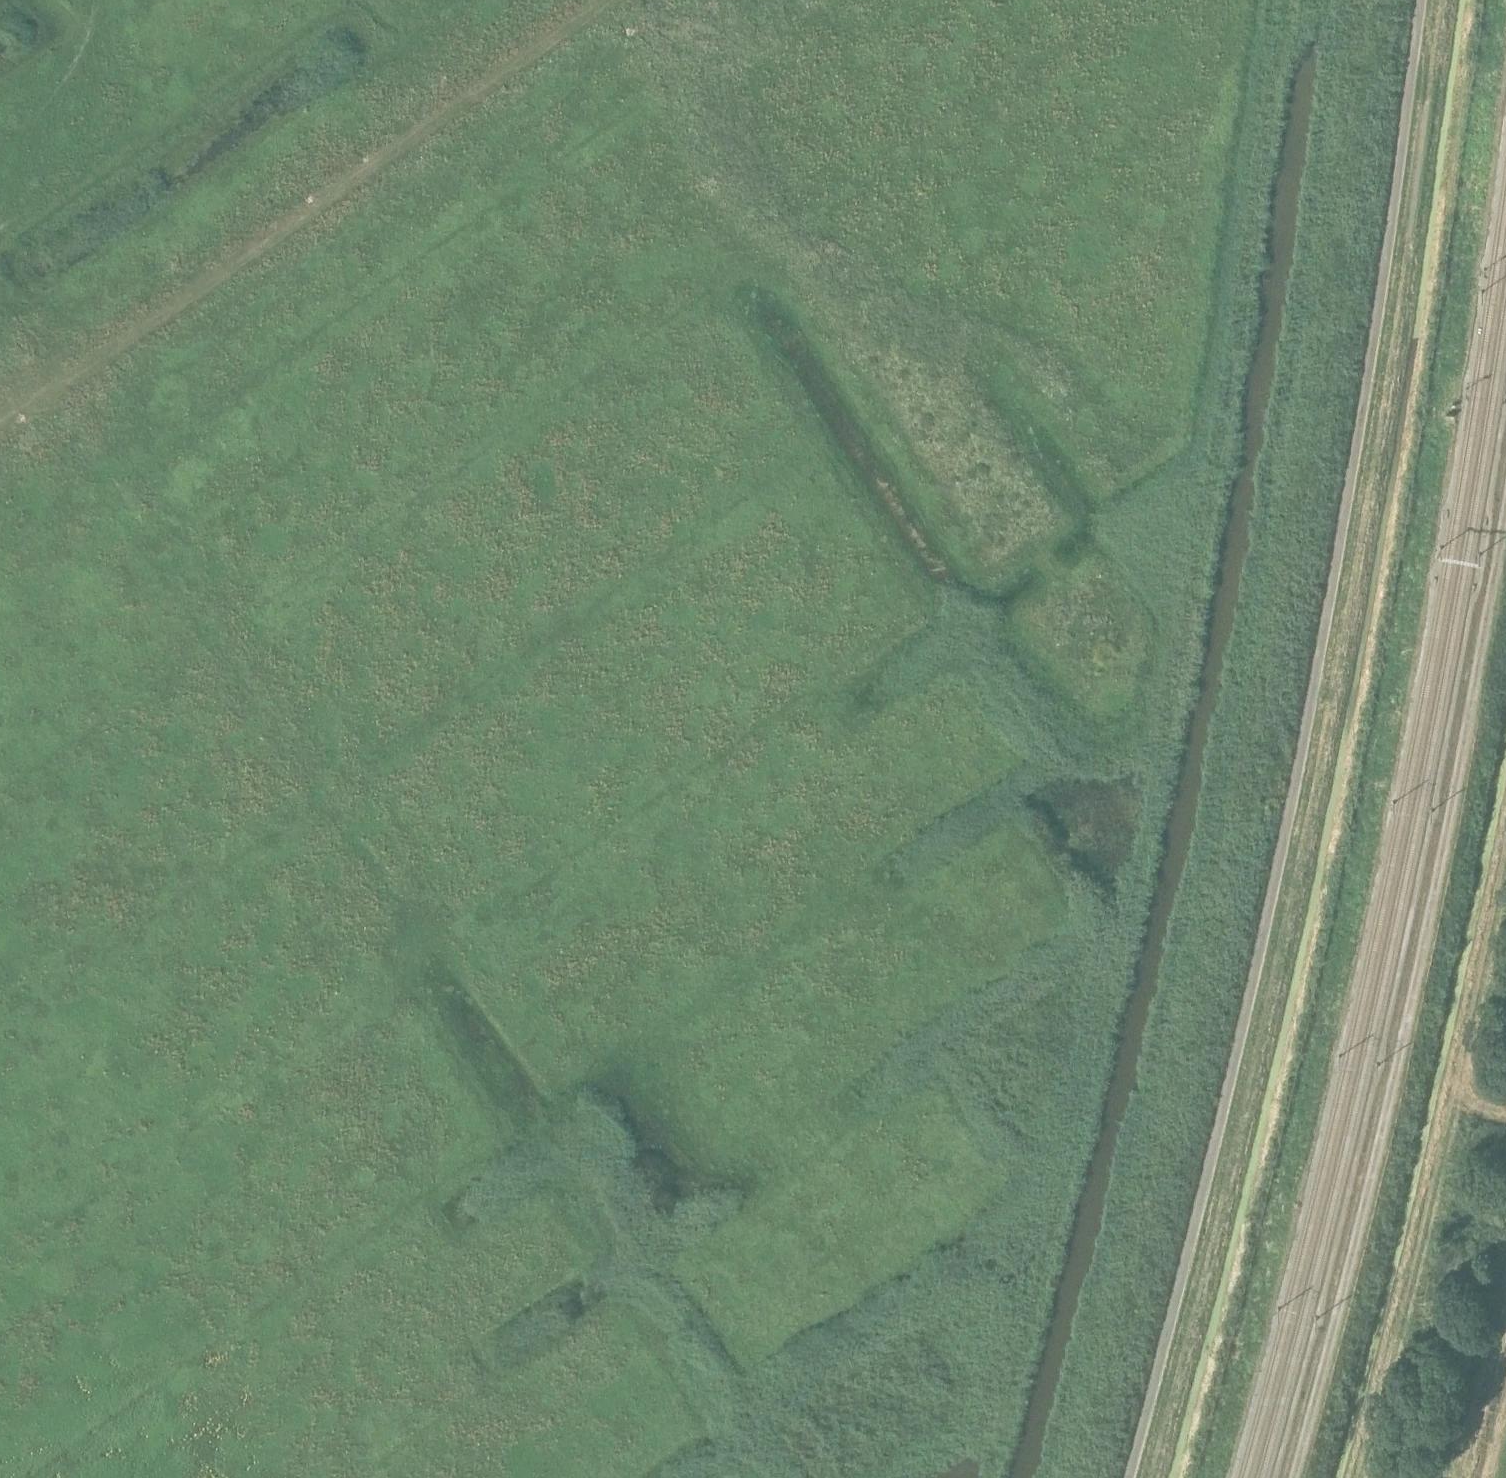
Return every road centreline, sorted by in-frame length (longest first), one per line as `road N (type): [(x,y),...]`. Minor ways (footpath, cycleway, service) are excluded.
road 1 (track): [(1424,0),(1319,665),(1257,965),(1127,1477)]
road 2 (track): [(1296,1477),(1421,974),(1505,507)]
road 3 (track): [(0,456),(487,113)]

